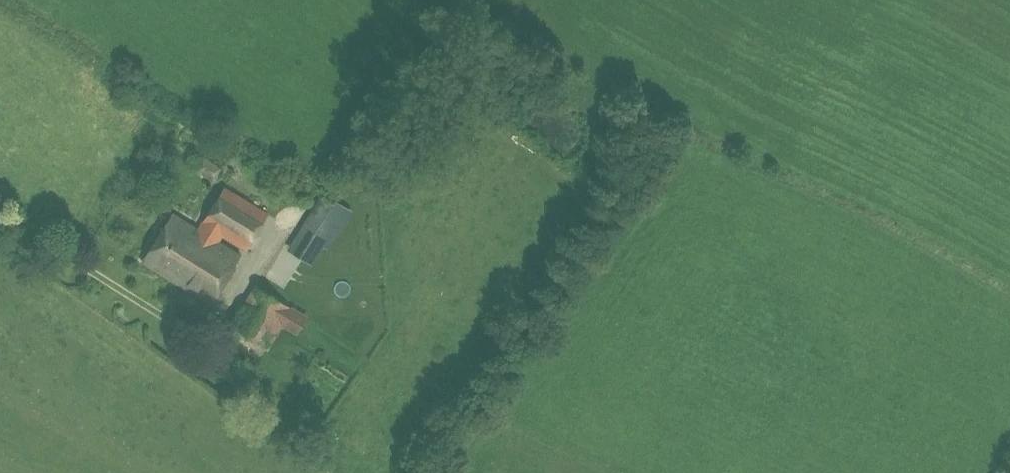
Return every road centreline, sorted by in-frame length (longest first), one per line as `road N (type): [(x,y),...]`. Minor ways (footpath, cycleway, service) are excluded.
road 1 (unclassified): [(240,351),(0,210)]

